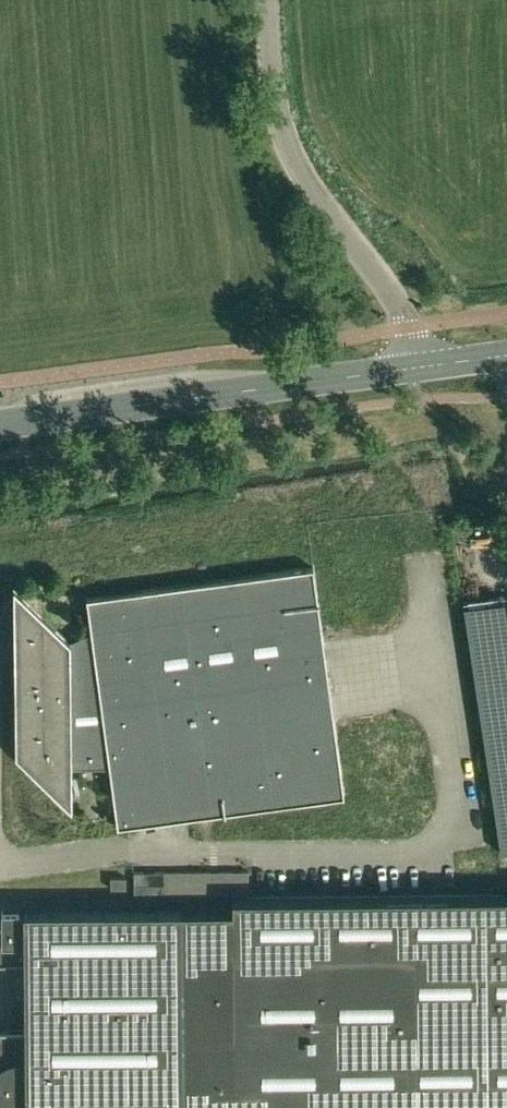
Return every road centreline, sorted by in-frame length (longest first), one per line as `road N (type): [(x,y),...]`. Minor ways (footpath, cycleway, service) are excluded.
road 1 (tertiary): [(0,424),(413,370)]
road 2 (tertiary): [(413,370),(404,329),(284,134),(269,0)]

